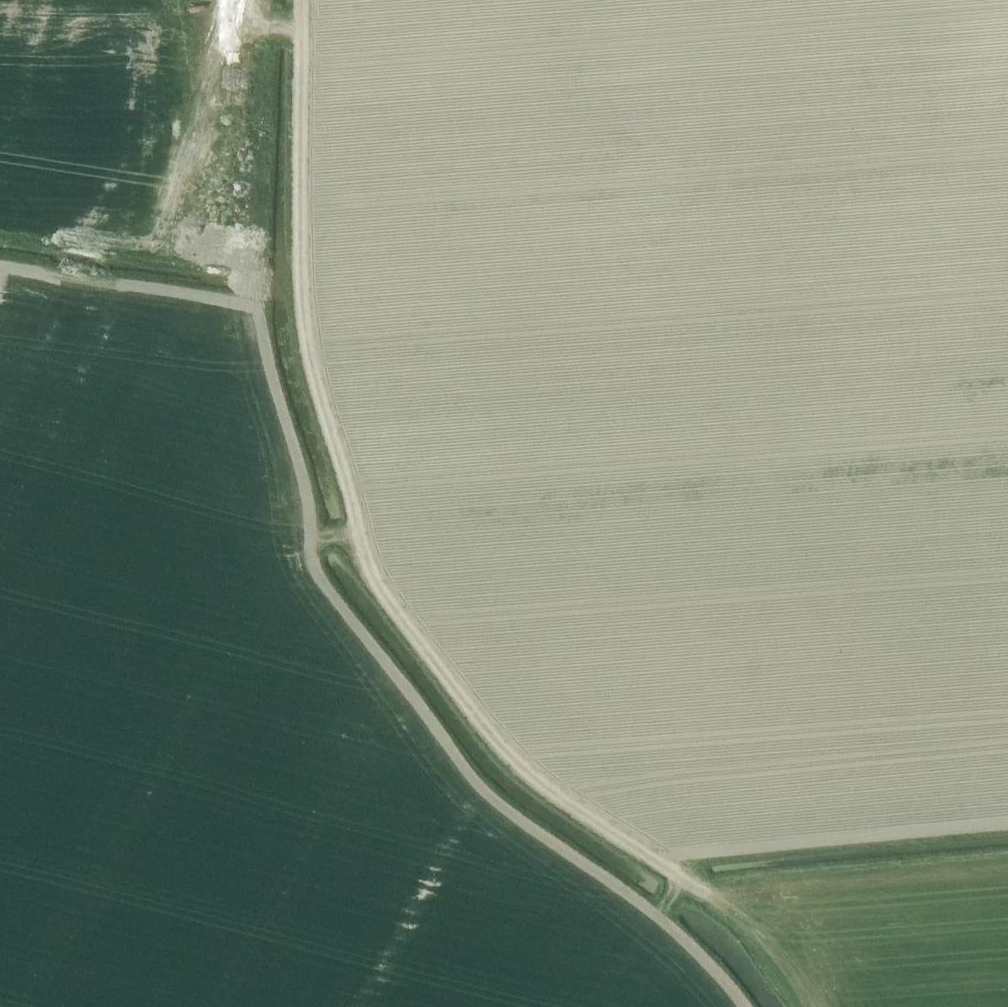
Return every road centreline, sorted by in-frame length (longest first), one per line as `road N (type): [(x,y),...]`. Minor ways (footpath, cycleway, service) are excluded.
road 1 (track): [(804,1006),(727,903),(533,780),(383,590),(304,330),(298,279),(304,0)]

